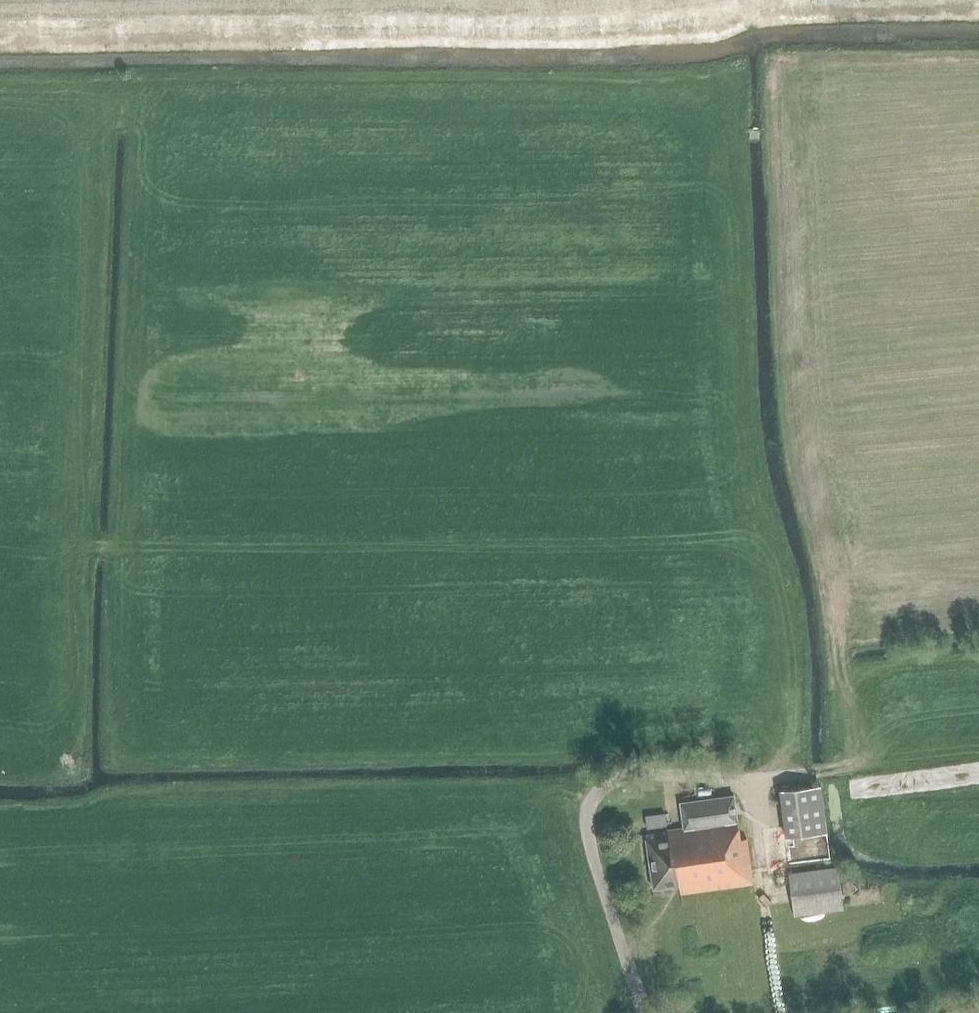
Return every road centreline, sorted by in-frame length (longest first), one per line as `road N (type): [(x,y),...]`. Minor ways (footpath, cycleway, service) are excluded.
road 1 (unclassified): [(650,1012),(598,872),(593,818),(613,783),(668,775)]

